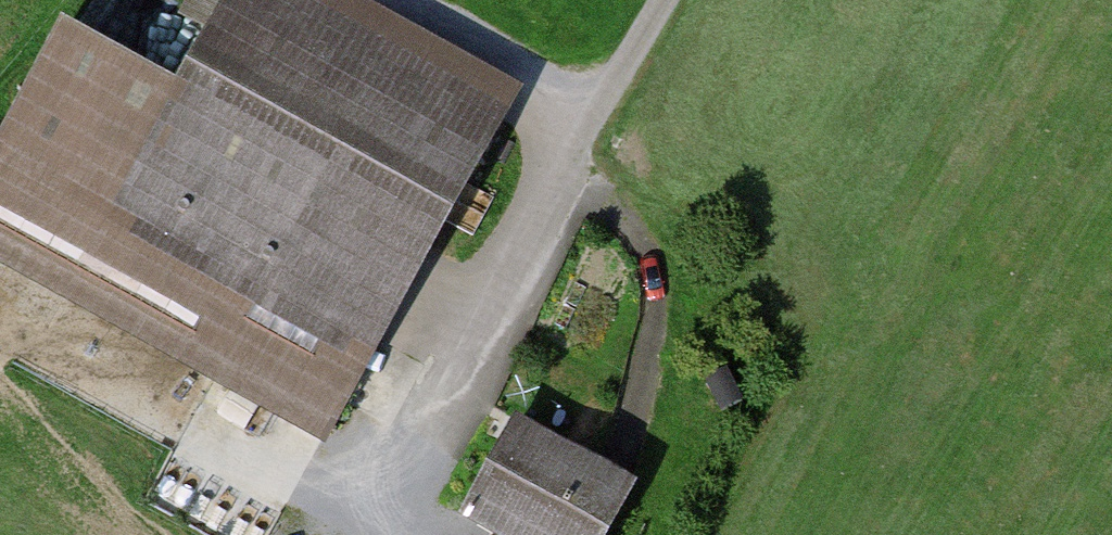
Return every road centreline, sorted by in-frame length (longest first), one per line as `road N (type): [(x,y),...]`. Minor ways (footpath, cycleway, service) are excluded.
road 1 (track): [(0,341),(43,351),(251,453),(317,468),(391,454),(501,292),(661,0)]
road 2 (track): [(619,440),(642,393),(659,295),(652,260),(631,227),(568,159)]
road 3 (track): [(368,0),(544,100),(568,159)]

